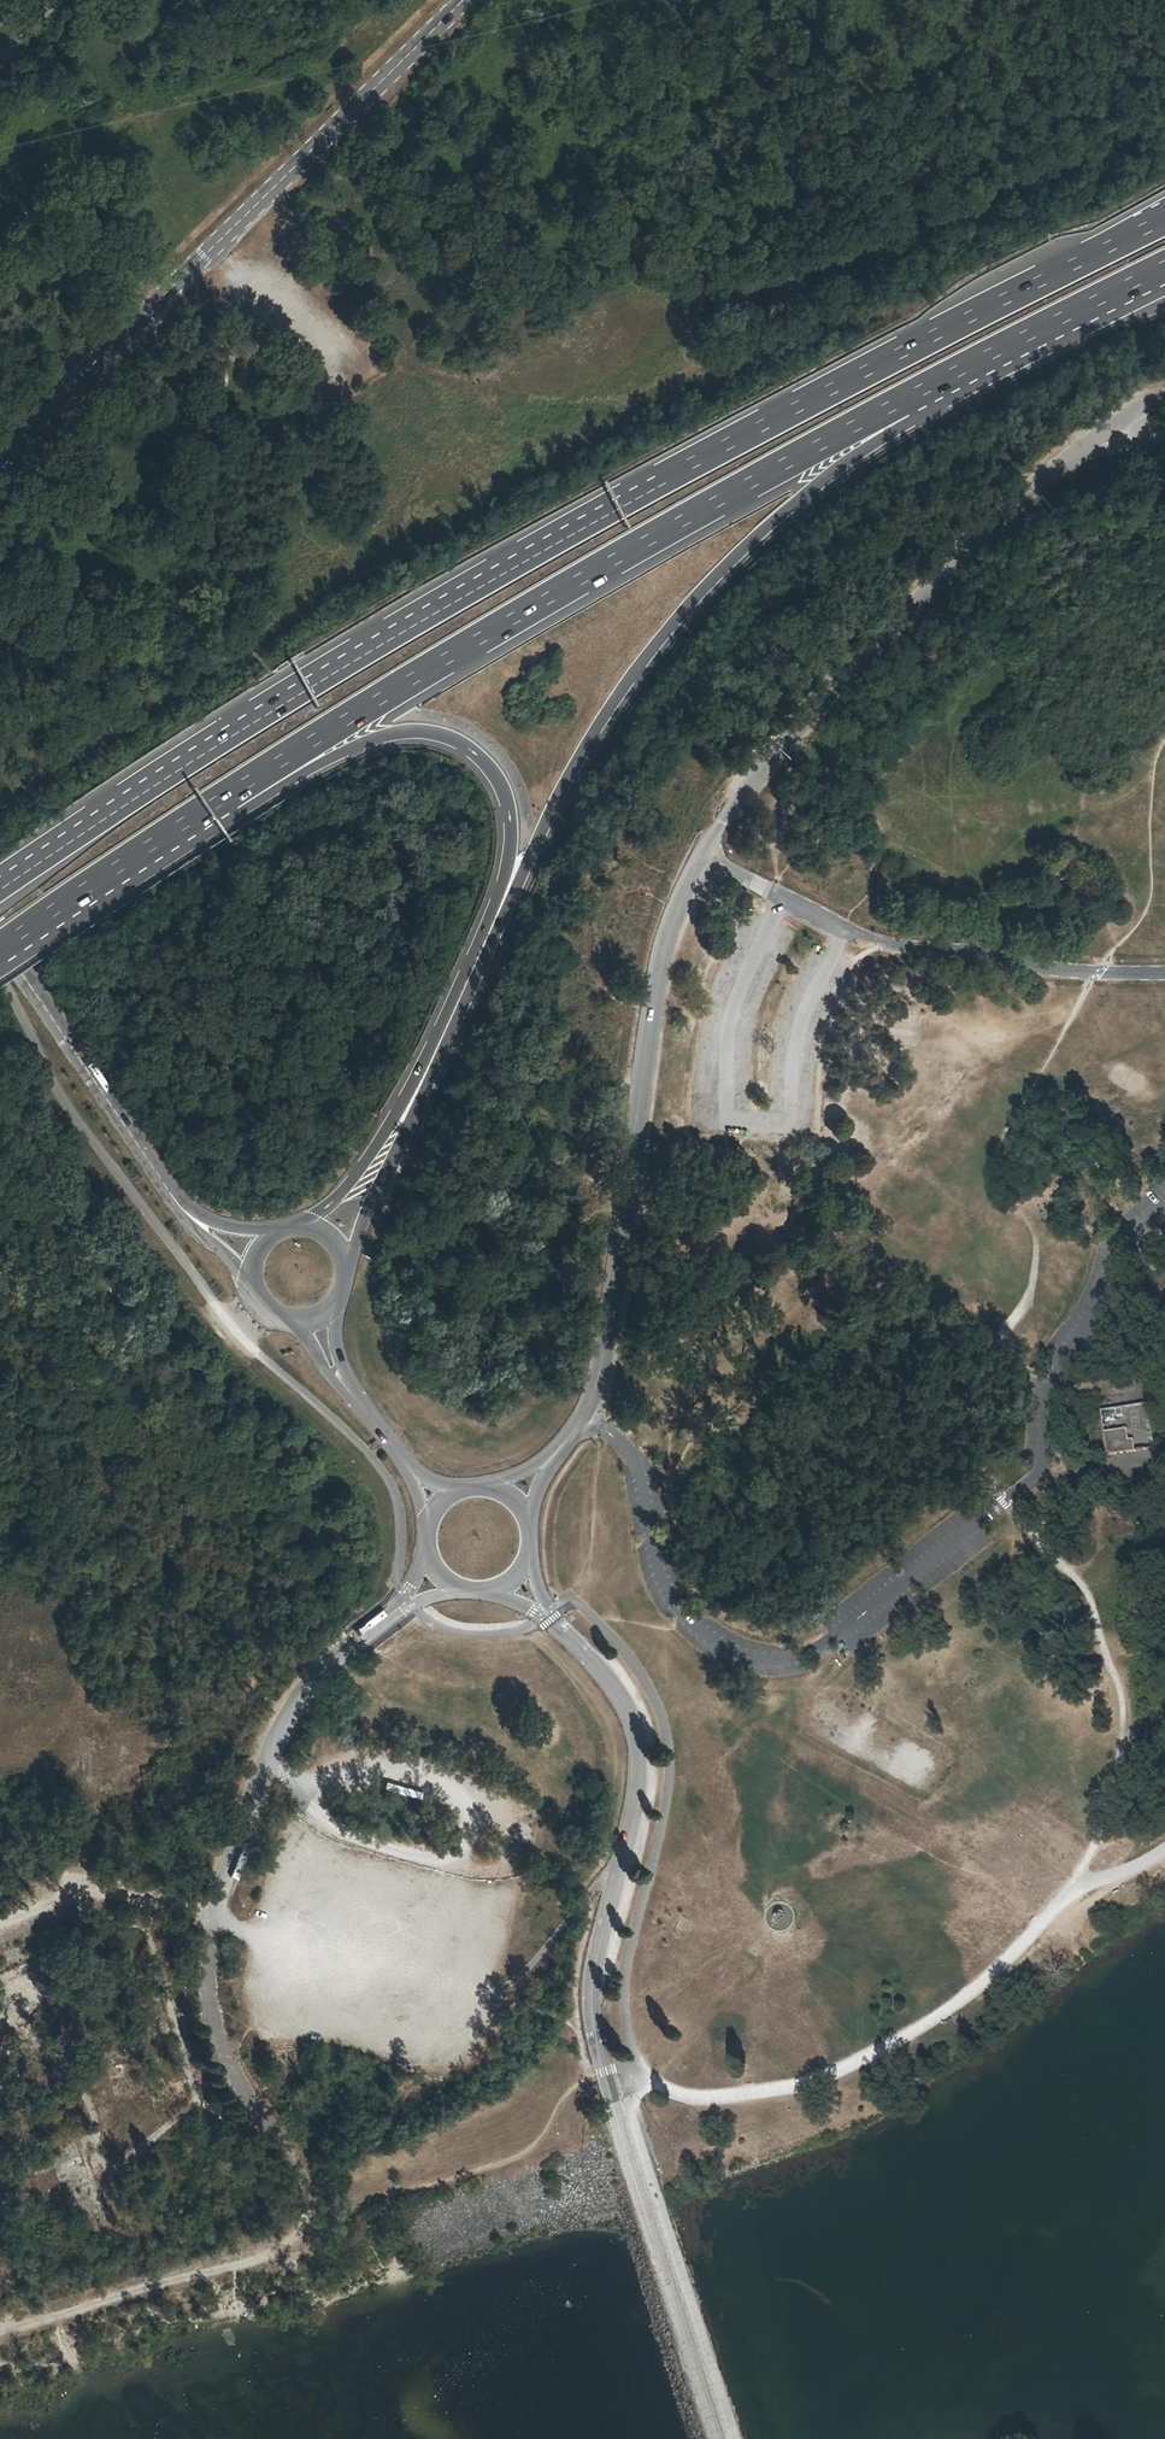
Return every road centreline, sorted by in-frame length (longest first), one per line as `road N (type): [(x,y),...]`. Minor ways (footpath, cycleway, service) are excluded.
road 1 (motorway): [(1164,221),(656,484),(394,631),(0,884)]
road 2 (motorway): [(349,1267),(372,1201),(556,807),(657,645),(734,559),(865,452),(1164,291)]
road 3 (motorway): [(203,812),(687,519),(1164,269)]
road 4 (motorway): [(203,812),(251,807),(378,737),(406,731),(471,750),(493,773),(509,811),(499,893),(401,1108),(331,1204),(299,1225)]
road 5 (track): [(213,1919),(210,1998),(222,2047),(304,2163),(309,2201),(302,2230),(287,2246),(0,2333)]
road 6 (tertiary): [(0,453),(303,161),(456,0)]
road 7 (unclassified): [(552,1458),(587,1410),(608,1339),(658,973),(697,861)]
road 8 (tertiary): [(565,1631),(611,1682),(639,1751),(591,1994),(636,2183)]
road 9 (unclassified): [(697,861),(761,761),(1006,512),(1088,446)]
road 10 (unclassified): [(1164,972),(1052,969),(981,949),(894,947),(847,935),(697,861)]
road 11 (tertiary): [(163,1183),(0,943)]
road 12 (tertiary): [(719,2438),(636,2183)]
road 13 (motorway): [(0,950),(203,812)]
road 14 (tertiary): [(297,1324),(407,1472),(427,1528)]
road 15 (tertiary): [(465,1490),(420,1473),(354,1388),(333,1312)]
road 16 (track): [(0,1927),(92,1890),(213,1919)]
road 17 (tertiary): [(163,1183),(188,1220),(250,1280)]
road 18 (tertiary): [(278,1230),(218,1224),(163,1183)]

